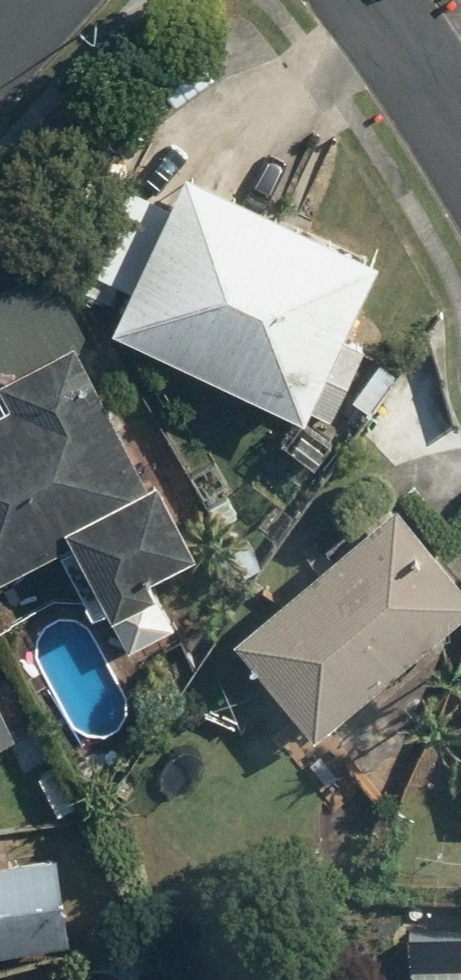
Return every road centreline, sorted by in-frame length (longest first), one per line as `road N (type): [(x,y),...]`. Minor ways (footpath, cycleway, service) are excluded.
road 1 (residential): [(353,0),(460,146)]

